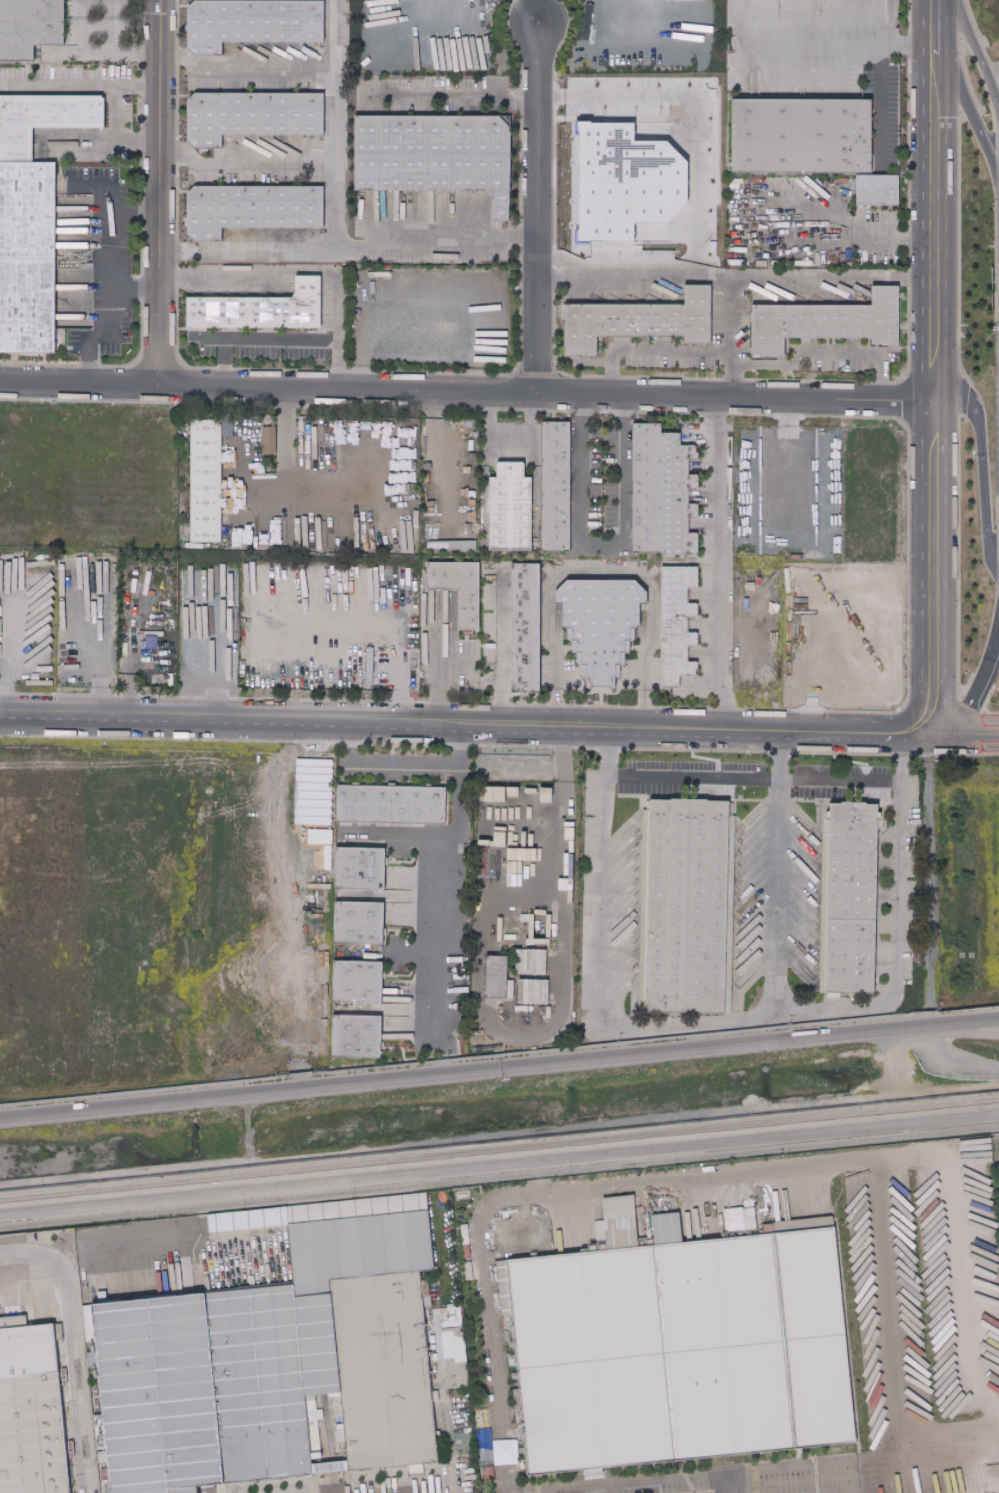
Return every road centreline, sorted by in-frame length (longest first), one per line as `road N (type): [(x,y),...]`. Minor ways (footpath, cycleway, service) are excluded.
road 1 (secondary): [(0,1119),(998,1019)]
road 2 (secondary): [(998,1114),(0,1213)]
road 3 (residential): [(0,382),(932,401)]
road 4 (secondary): [(931,735),(932,36)]
road 5 (tertiary): [(0,717),(461,726)]
road 6 (tertiary): [(497,727),(931,735)]
road 7 (residential): [(162,0),(162,384)]
road 8 (residential): [(544,18),(535,95),(533,393)]
road 9 (residential): [(718,731),(717,397)]

